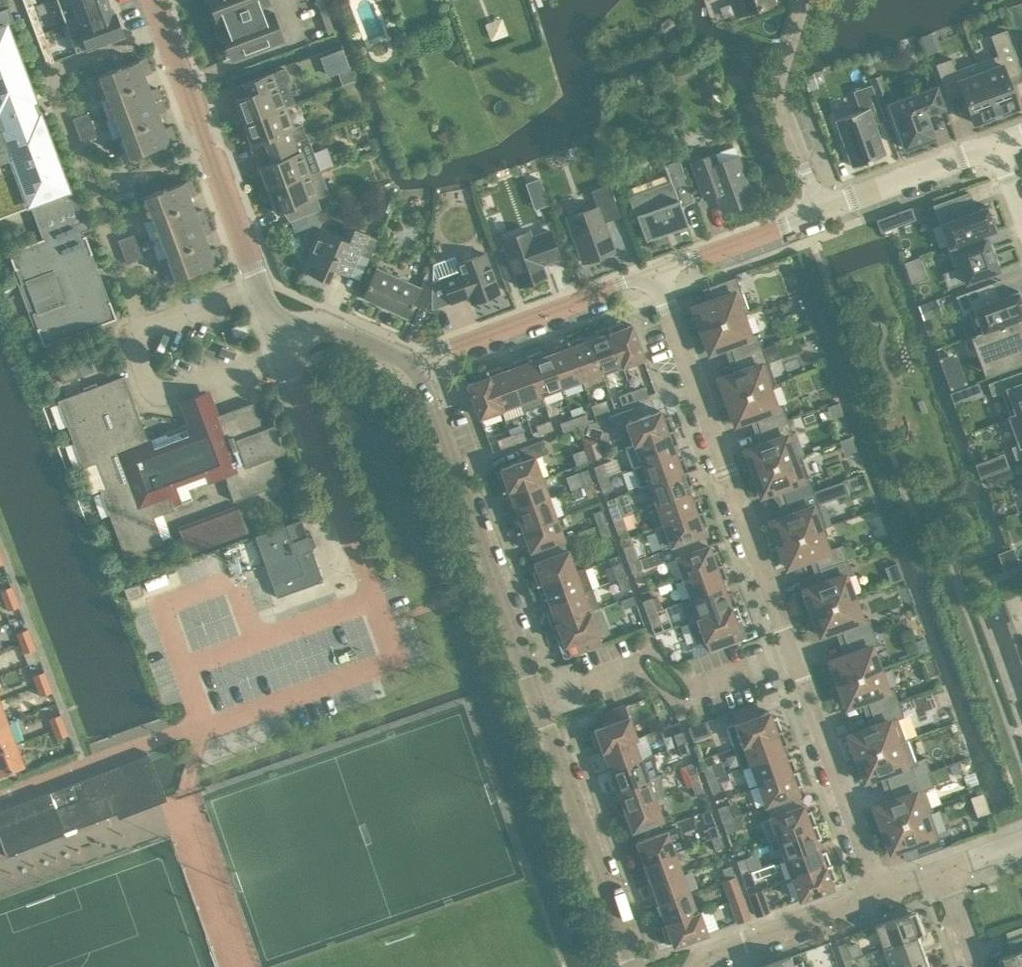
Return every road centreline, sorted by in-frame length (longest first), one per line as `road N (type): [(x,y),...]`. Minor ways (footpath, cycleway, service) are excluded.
road 1 (residential): [(881,894),(658,278)]
road 2 (residential): [(635,966),(415,364)]
road 3 (residential): [(163,25),(42,71),(137,329),(260,286)]
road 4 (residential): [(373,606),(280,341)]
road 5 (residential): [(260,286),(163,25)]
road 6 (residential): [(415,364),(658,278)]
road 7 (residential): [(823,214),(777,87),(801,0)]
road 8 (residential): [(209,727),(0,799)]
road 9 (residential): [(698,966),(704,957),(881,894)]
road 10 (residential): [(823,214),(1001,144)]
road 11 (residential): [(658,278),(823,214)]
road 12 (residential): [(280,341),(311,329),(415,364)]

